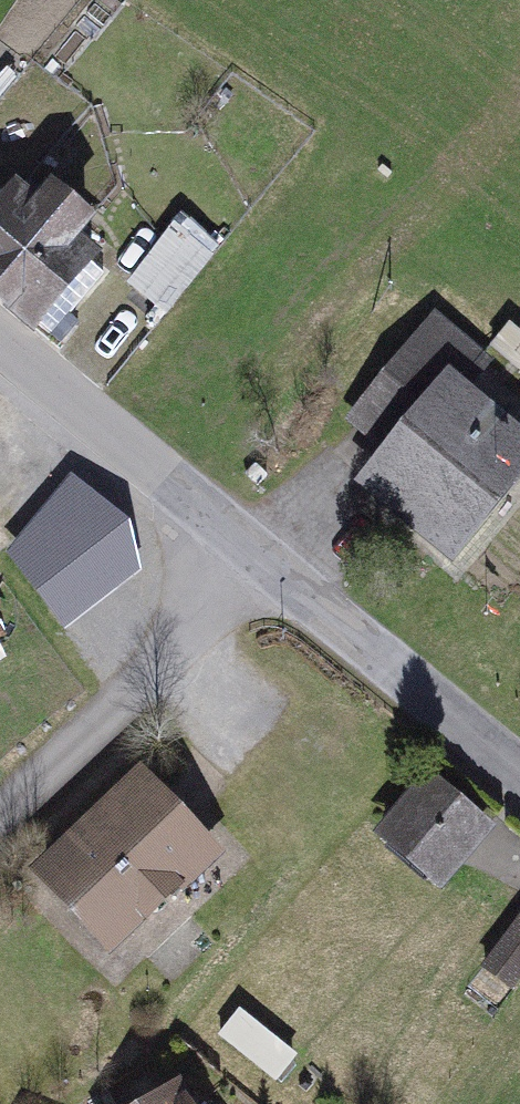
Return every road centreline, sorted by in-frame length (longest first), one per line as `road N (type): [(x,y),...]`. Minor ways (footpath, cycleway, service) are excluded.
road 1 (residential): [(246,547),(0,828)]
road 2 (residential): [(246,547),(519,773)]
road 3 (residential): [(0,333),(246,547)]

